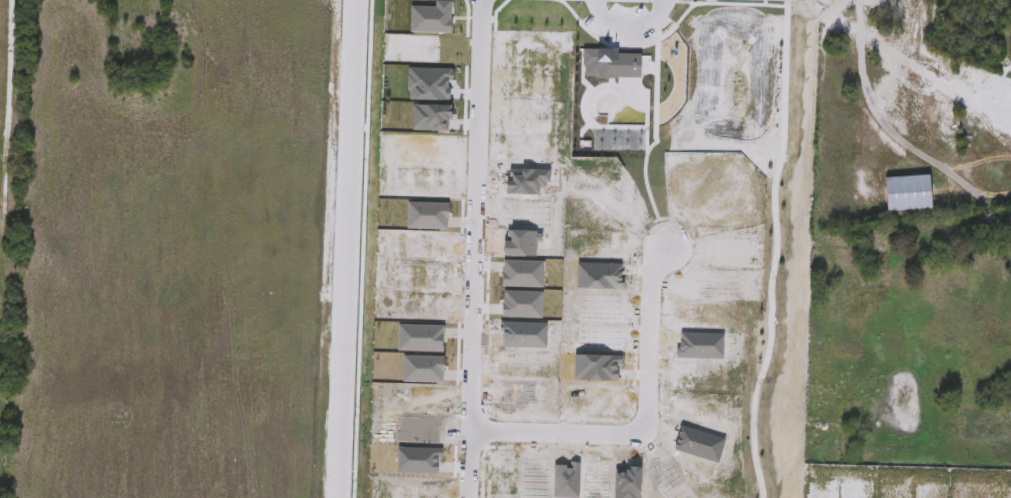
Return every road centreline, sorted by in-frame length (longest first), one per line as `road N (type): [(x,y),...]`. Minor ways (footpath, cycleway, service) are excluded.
road 1 (residential): [(353,0),(335,497)]
road 2 (residential): [(465,497),(480,0)]
road 3 (residential): [(466,431),(620,436),(639,428),(649,272),(660,249)]

